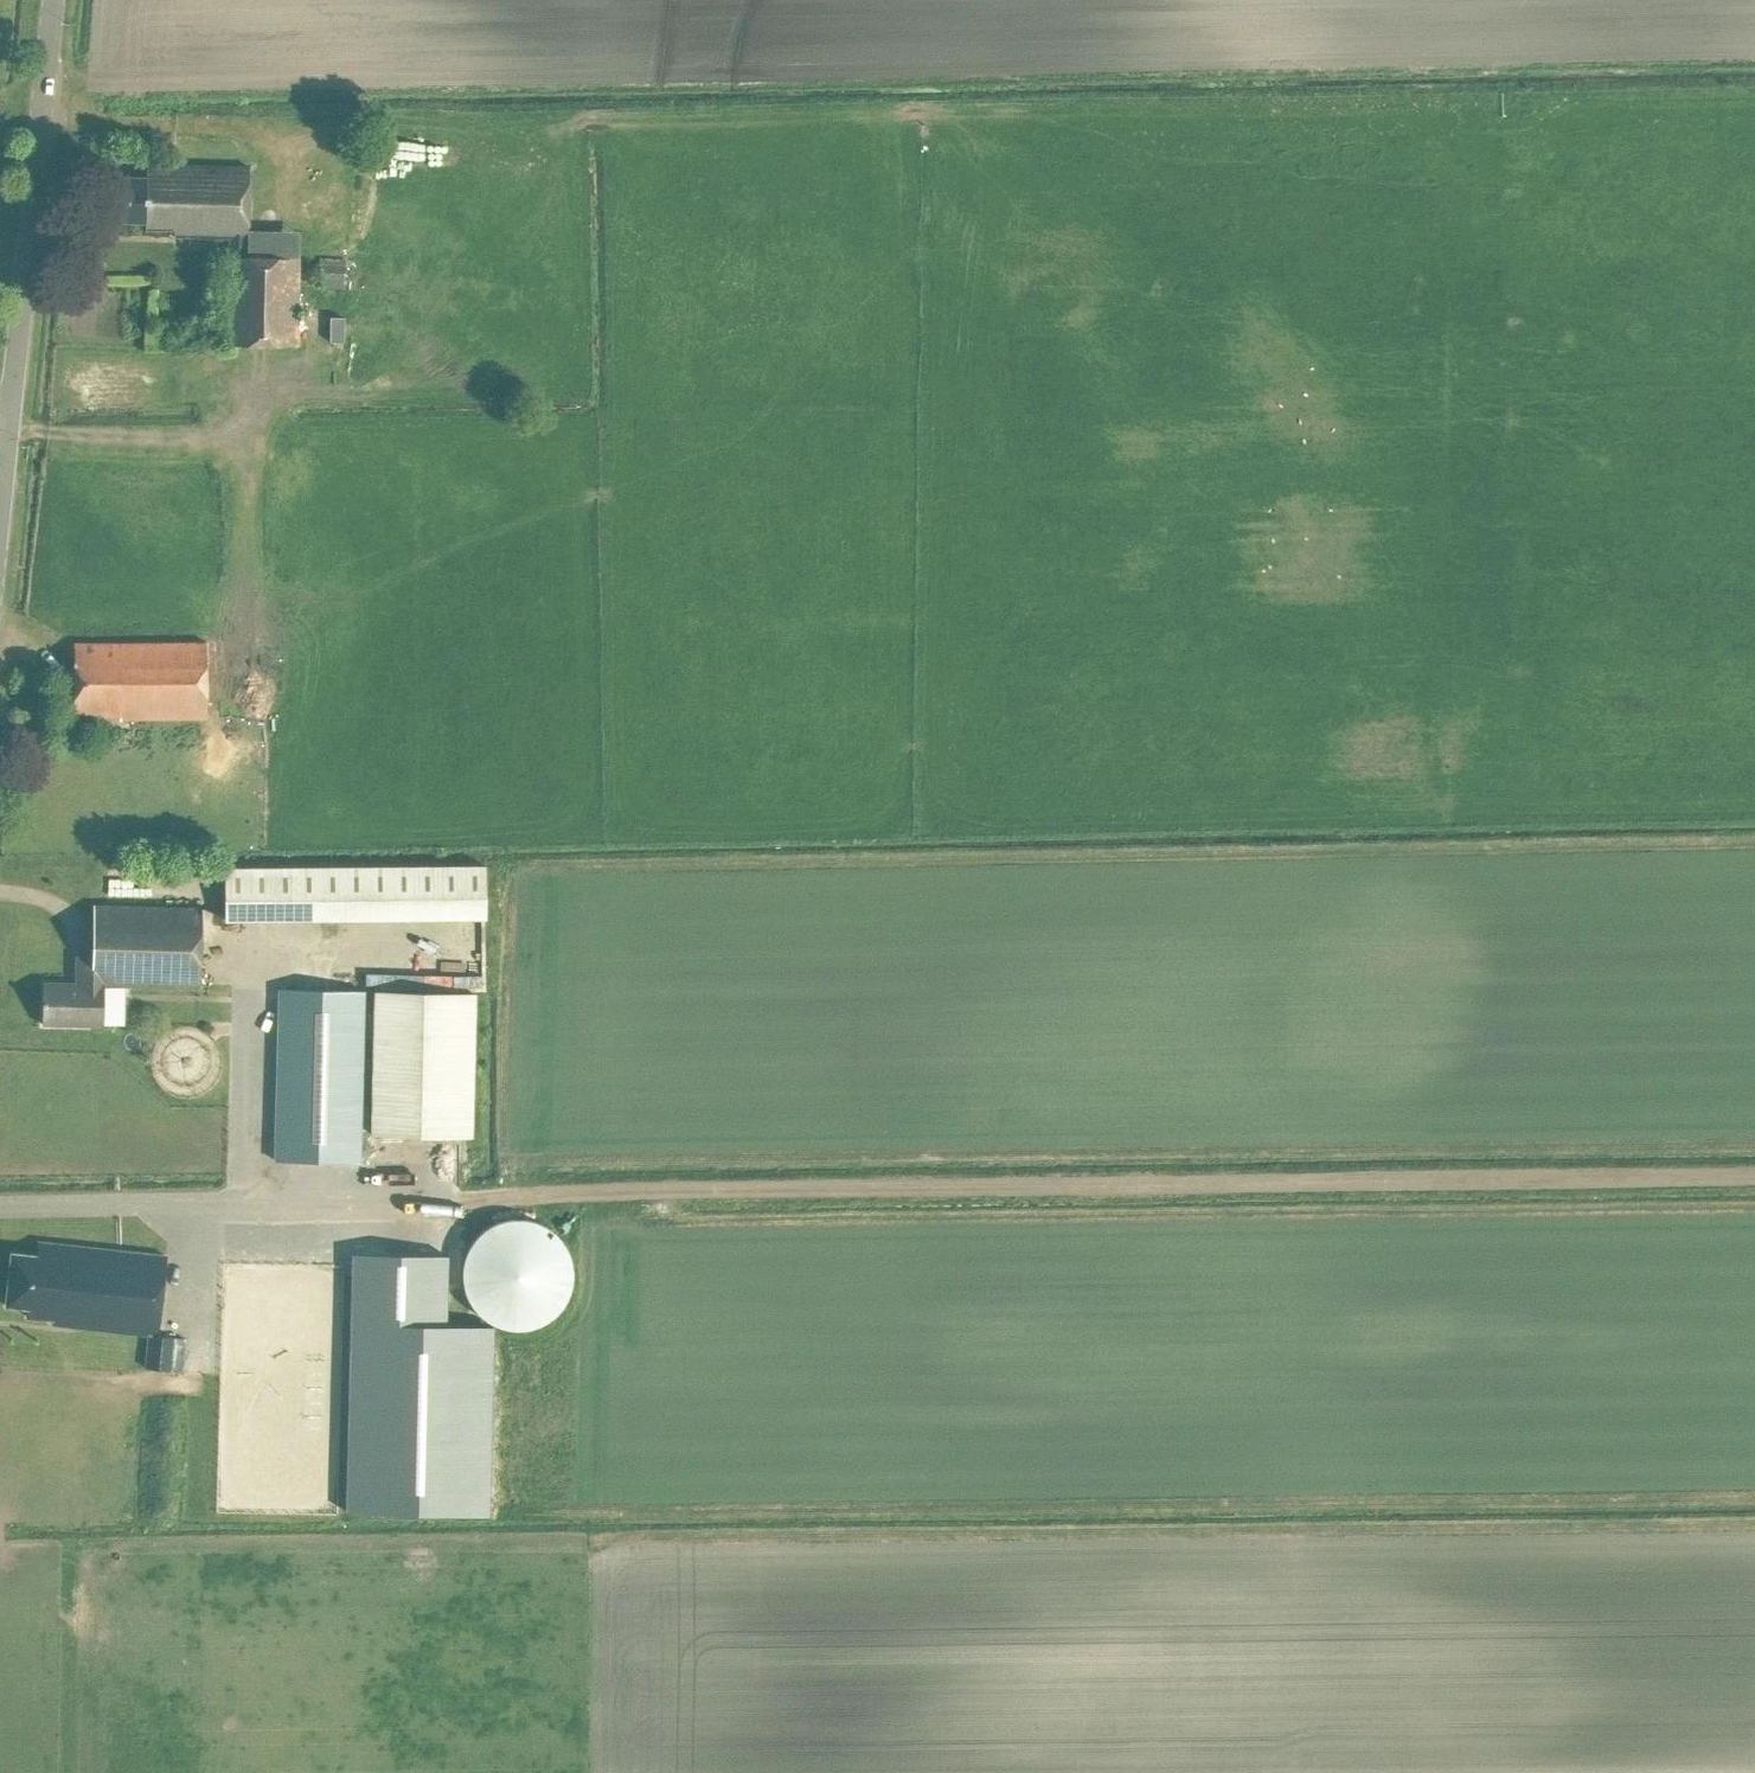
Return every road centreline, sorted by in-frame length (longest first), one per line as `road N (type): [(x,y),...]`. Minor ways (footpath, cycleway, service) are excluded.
road 1 (track): [(1754,1174),(243,1200)]
road 2 (tertiary): [(11,431),(56,0)]

